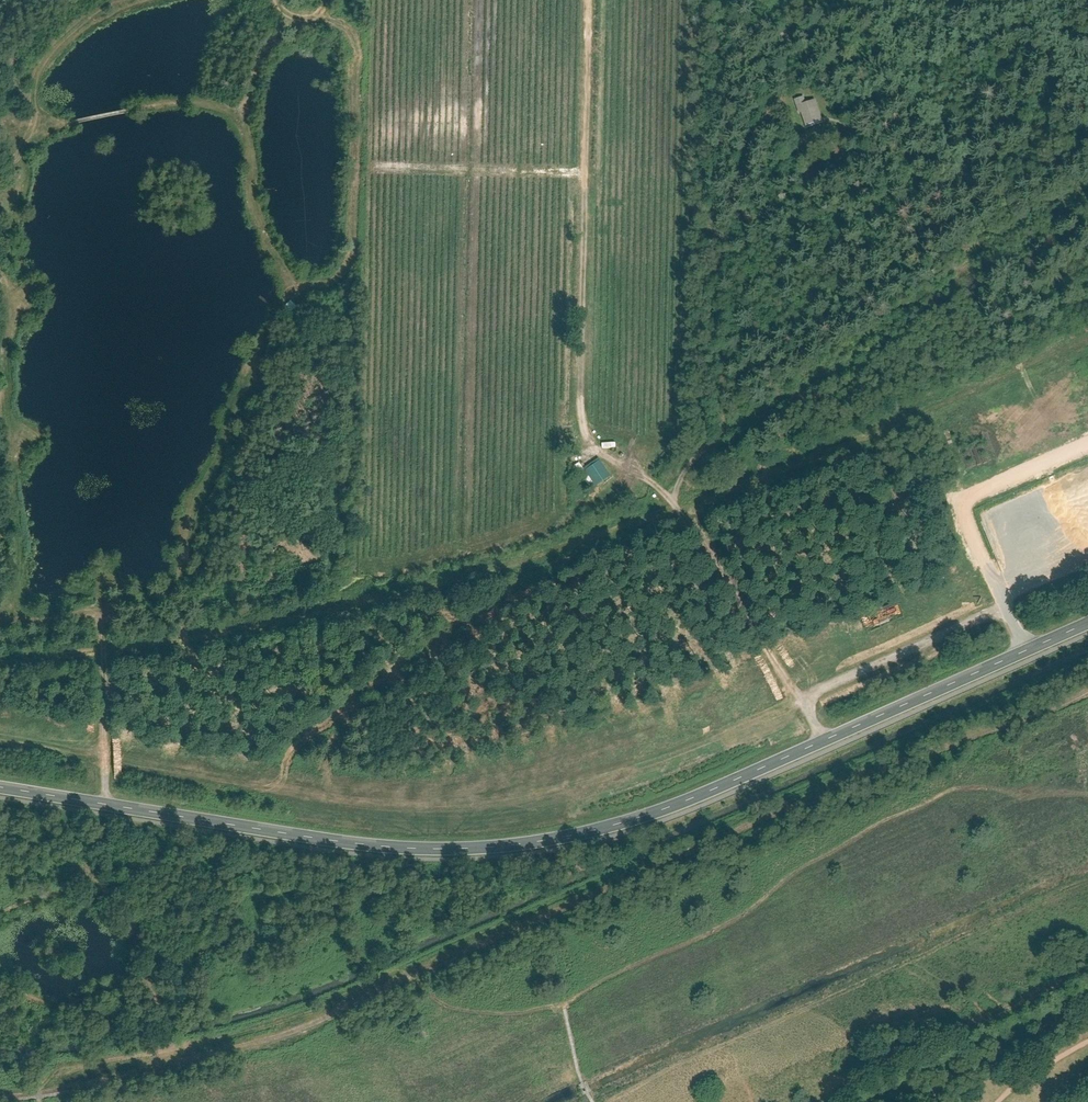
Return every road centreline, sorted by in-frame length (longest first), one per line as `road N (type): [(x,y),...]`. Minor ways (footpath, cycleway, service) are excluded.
road 1 (tertiary): [(0,786),(393,846),(524,842),(646,814),(1087,622)]
road 2 (track): [(1087,442),(976,491),(963,510),(969,537),(962,583)]

